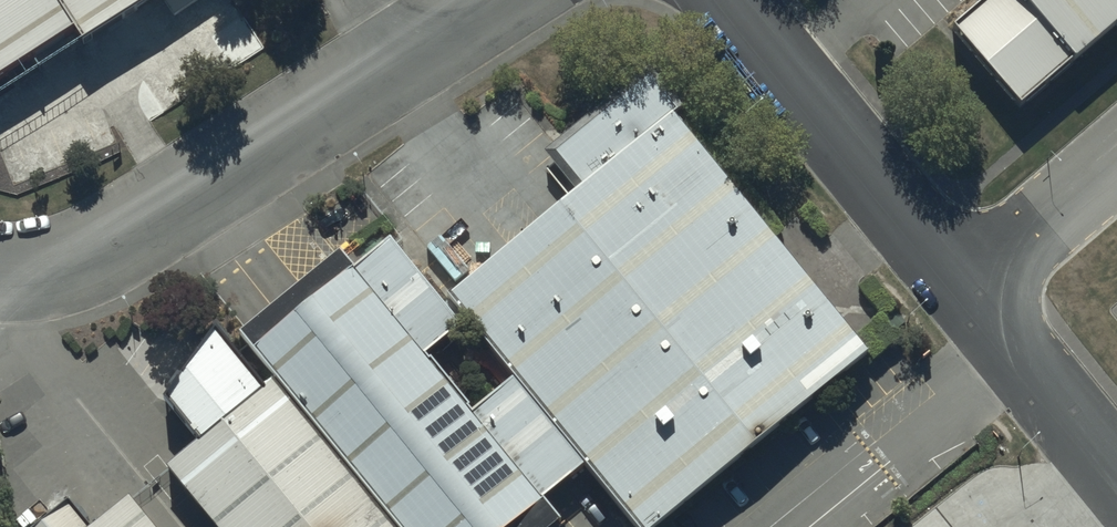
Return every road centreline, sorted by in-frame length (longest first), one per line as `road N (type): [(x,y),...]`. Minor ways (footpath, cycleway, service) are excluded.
road 1 (residential): [(468,0),(138,224),(46,262),(0,264)]
road 2 (residential): [(964,290),(739,0)]
road 3 (residential): [(1116,477),(964,290)]
road 4 (residential): [(964,290),(1116,165)]

